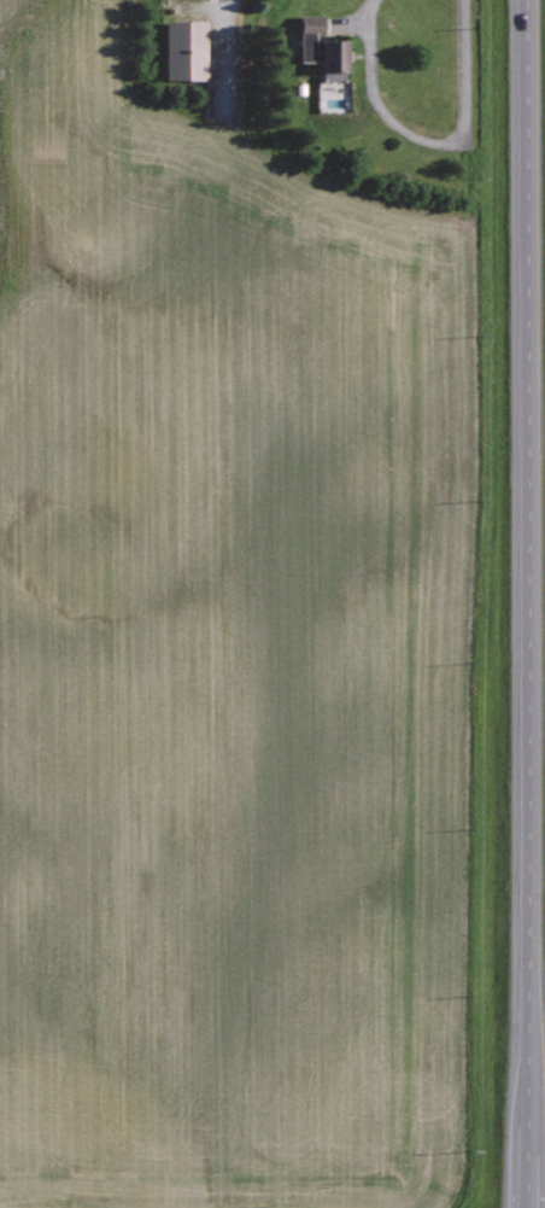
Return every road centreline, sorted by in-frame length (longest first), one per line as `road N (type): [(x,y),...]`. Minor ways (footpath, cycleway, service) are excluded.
road 1 (trunk): [(527,0),(525,1207)]

